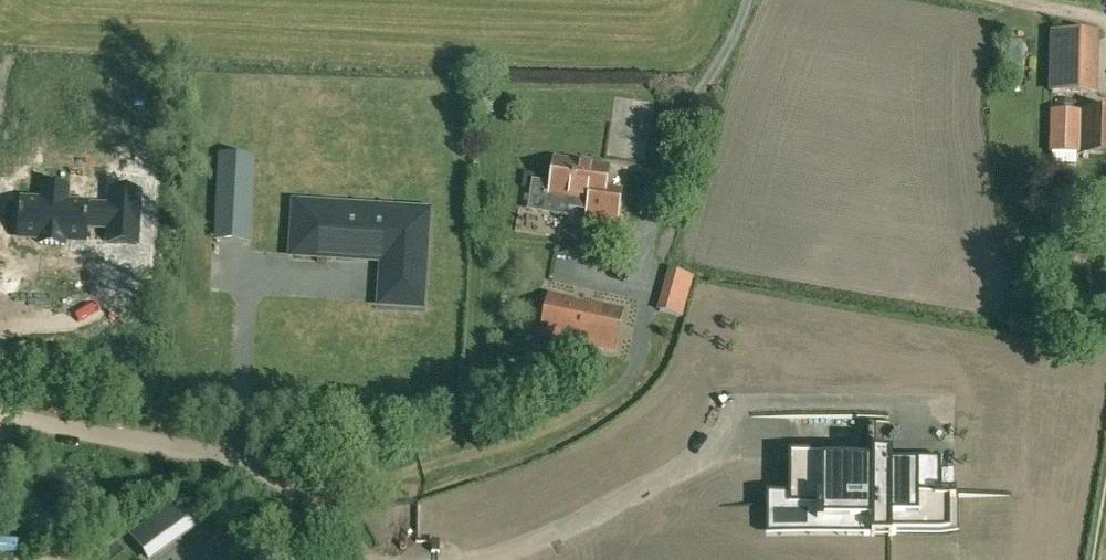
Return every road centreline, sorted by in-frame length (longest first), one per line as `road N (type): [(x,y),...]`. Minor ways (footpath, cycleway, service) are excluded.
road 1 (unclassified): [(0,411),(240,466),(296,494),(360,559)]

